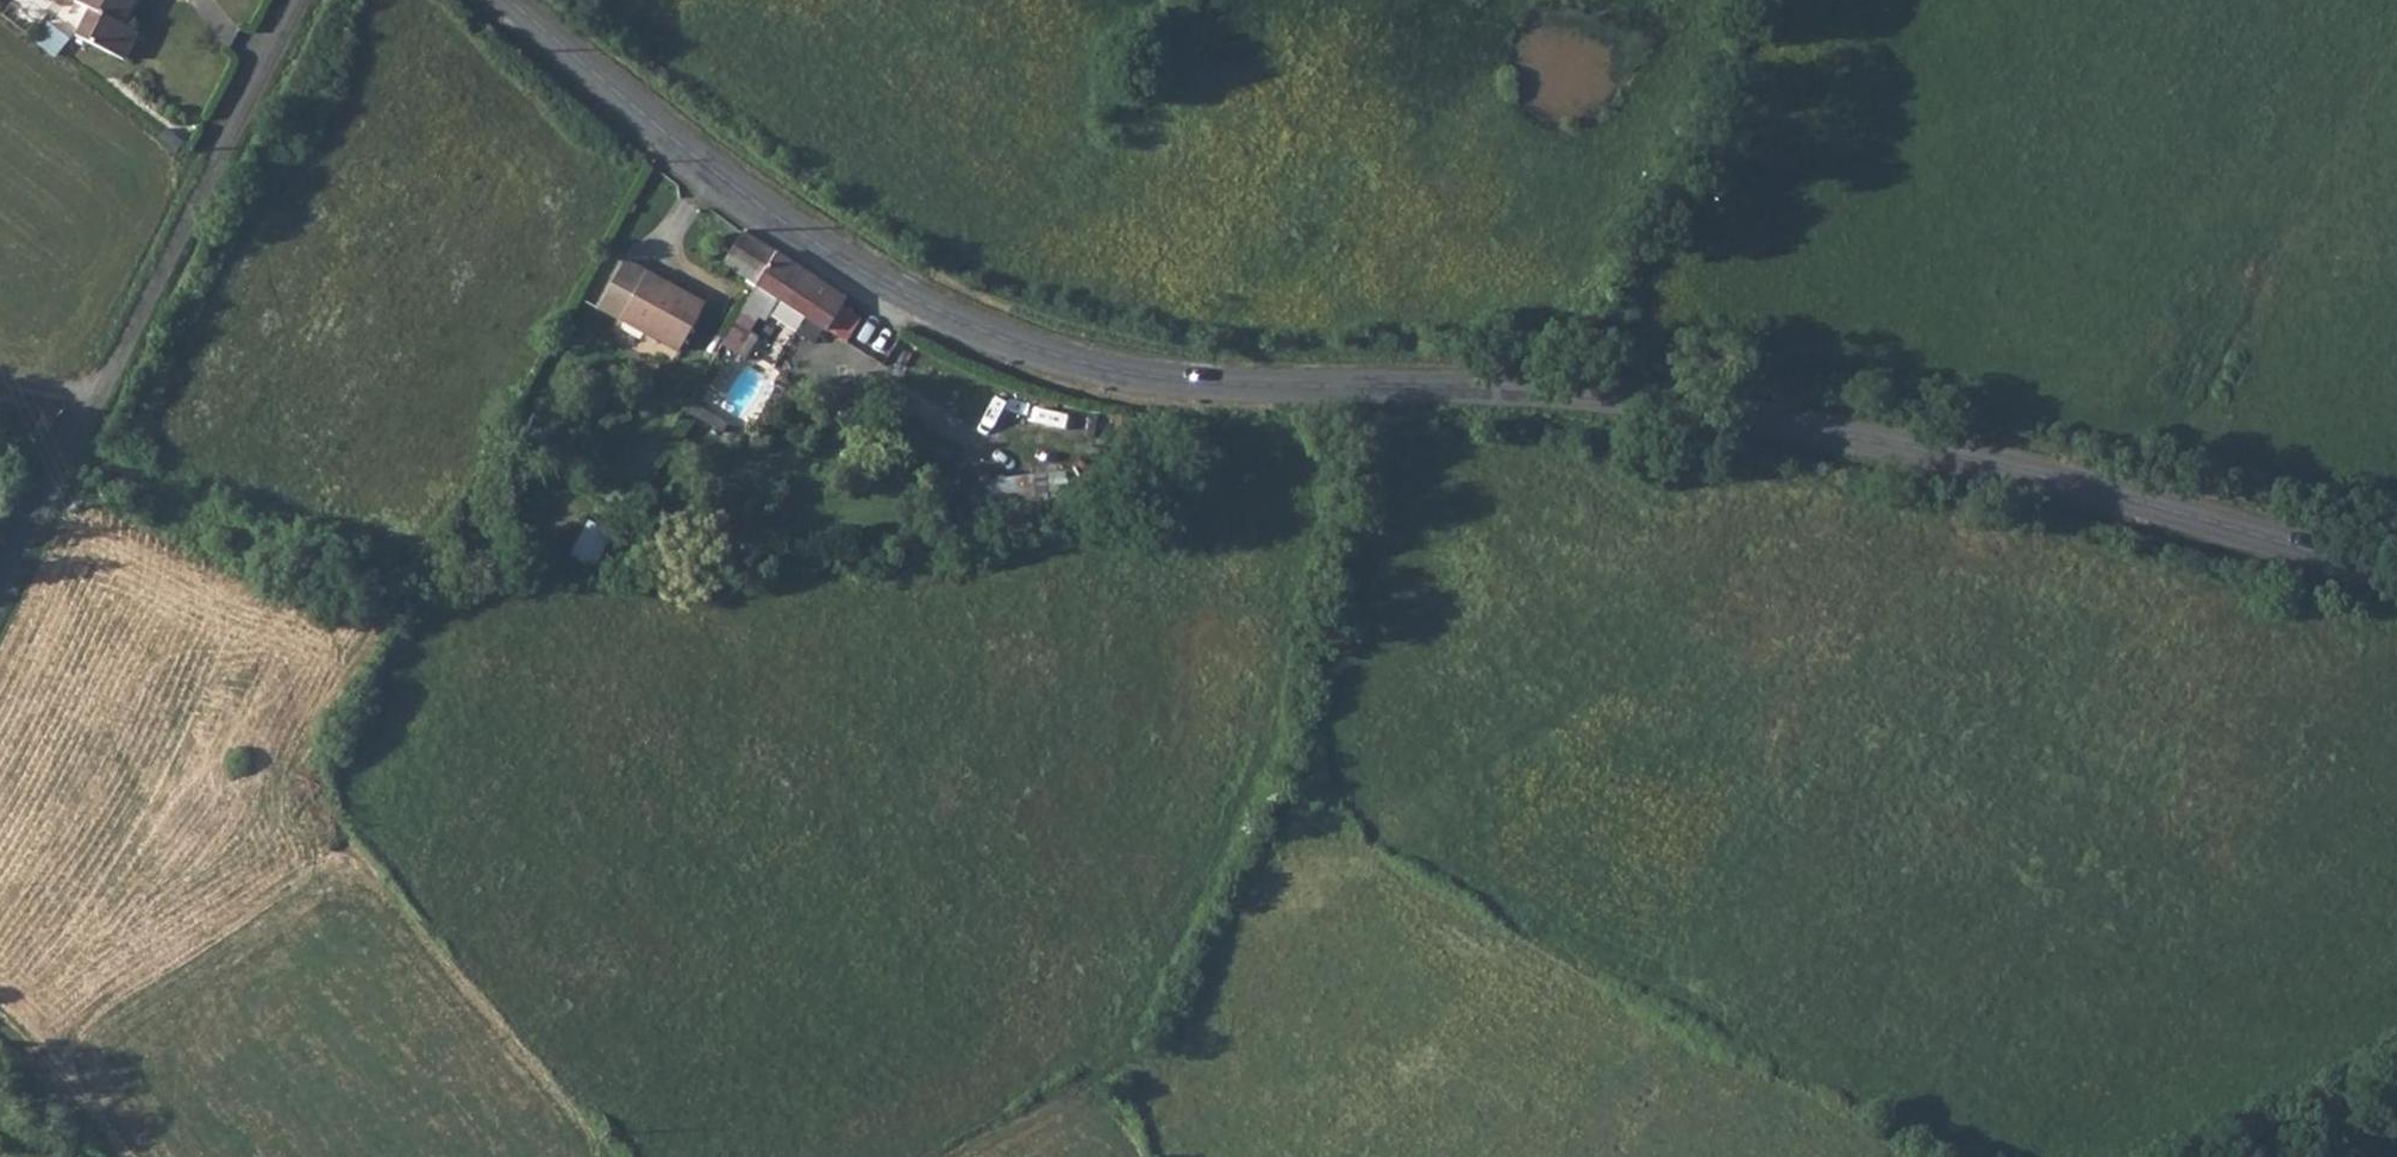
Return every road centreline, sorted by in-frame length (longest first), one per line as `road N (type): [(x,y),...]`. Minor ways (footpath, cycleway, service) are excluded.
road 1 (tertiary): [(508,0),(810,239),(977,332),(1094,371),(1224,389),(1649,401),(1926,448),(2192,513),(2396,576)]
road 2 (residential): [(0,588),(303,0)]
road 3 (track): [(125,1156),(53,1066),(0,1026)]
road 4 (track): [(962,1156),(1096,1074)]

